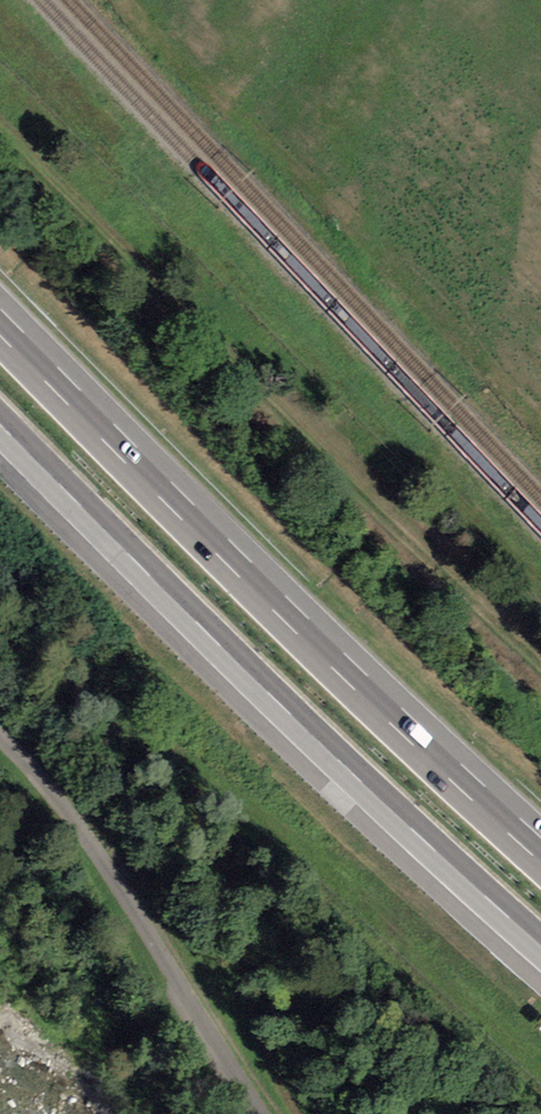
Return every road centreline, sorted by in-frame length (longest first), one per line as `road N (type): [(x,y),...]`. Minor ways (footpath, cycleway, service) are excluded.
road 1 (track): [(540,683),(0,136)]
road 2 (motorway): [(540,850),(298,622),(0,322)]
road 3 (motorway): [(0,425),(213,639),(540,947)]
road 4 (unclassified): [(0,736),(81,823),(250,1113)]

